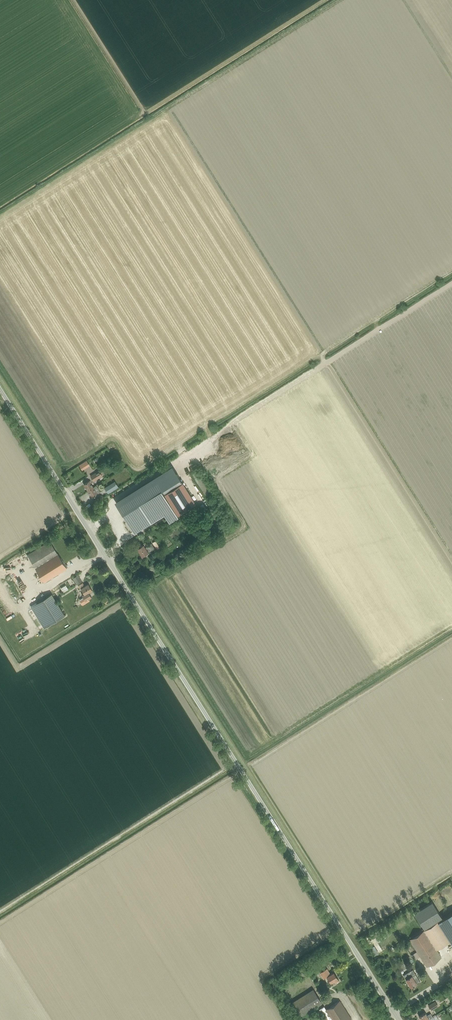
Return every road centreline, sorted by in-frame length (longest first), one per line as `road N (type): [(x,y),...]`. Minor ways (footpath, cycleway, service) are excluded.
road 1 (unclassified): [(398,1019),(0,390)]

